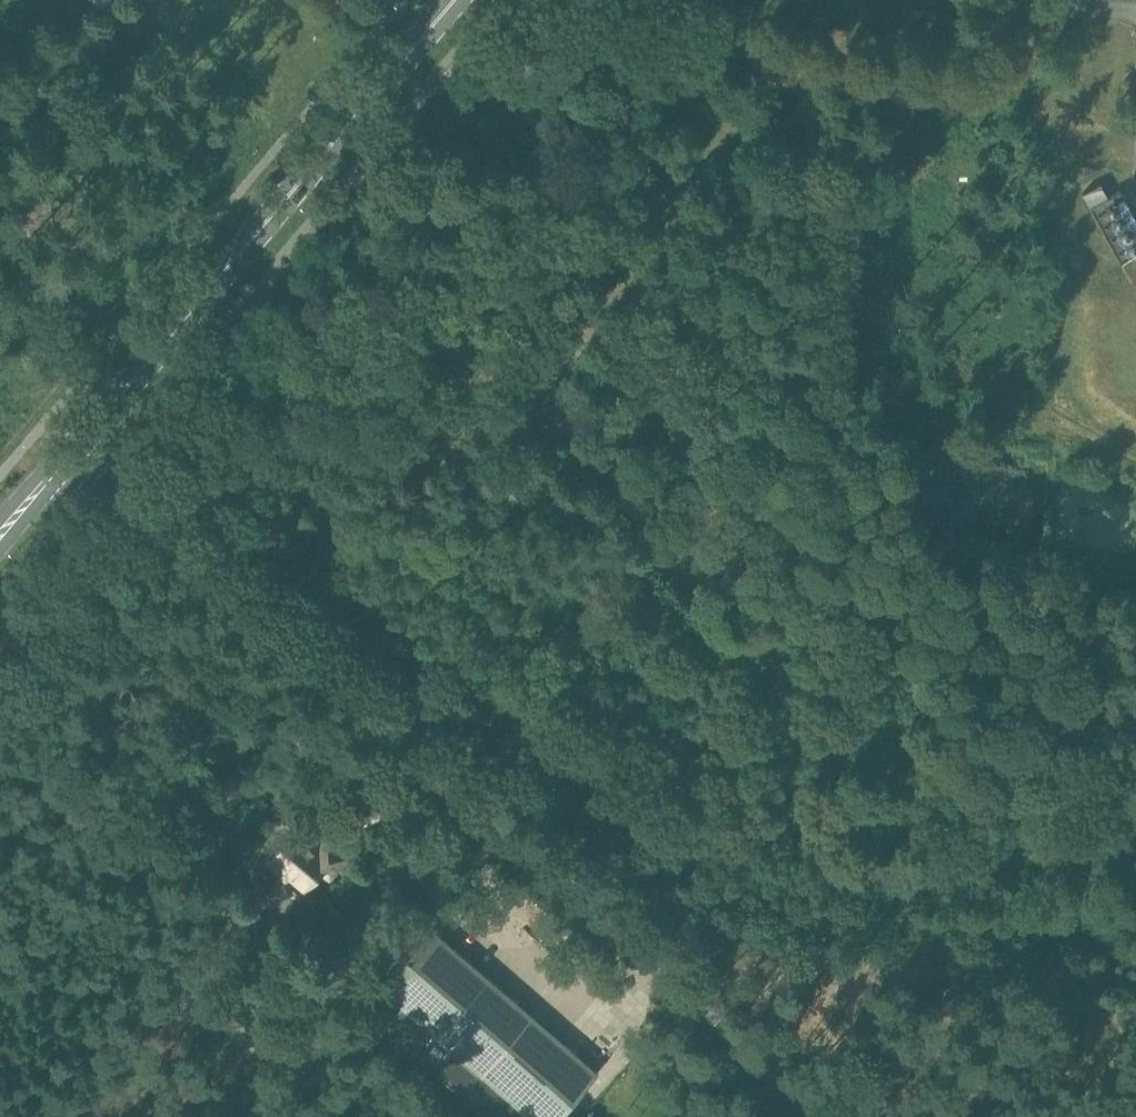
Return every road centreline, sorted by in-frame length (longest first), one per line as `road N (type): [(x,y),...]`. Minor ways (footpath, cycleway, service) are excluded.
road 1 (track): [(871,0),(820,63),(750,105),(580,342),(564,379),(584,453),(708,612),(875,801),(944,850),(1135,860)]
road 2 (unclassified): [(835,1116),(70,453)]
road 3 (secondary): [(70,453),(453,0)]

